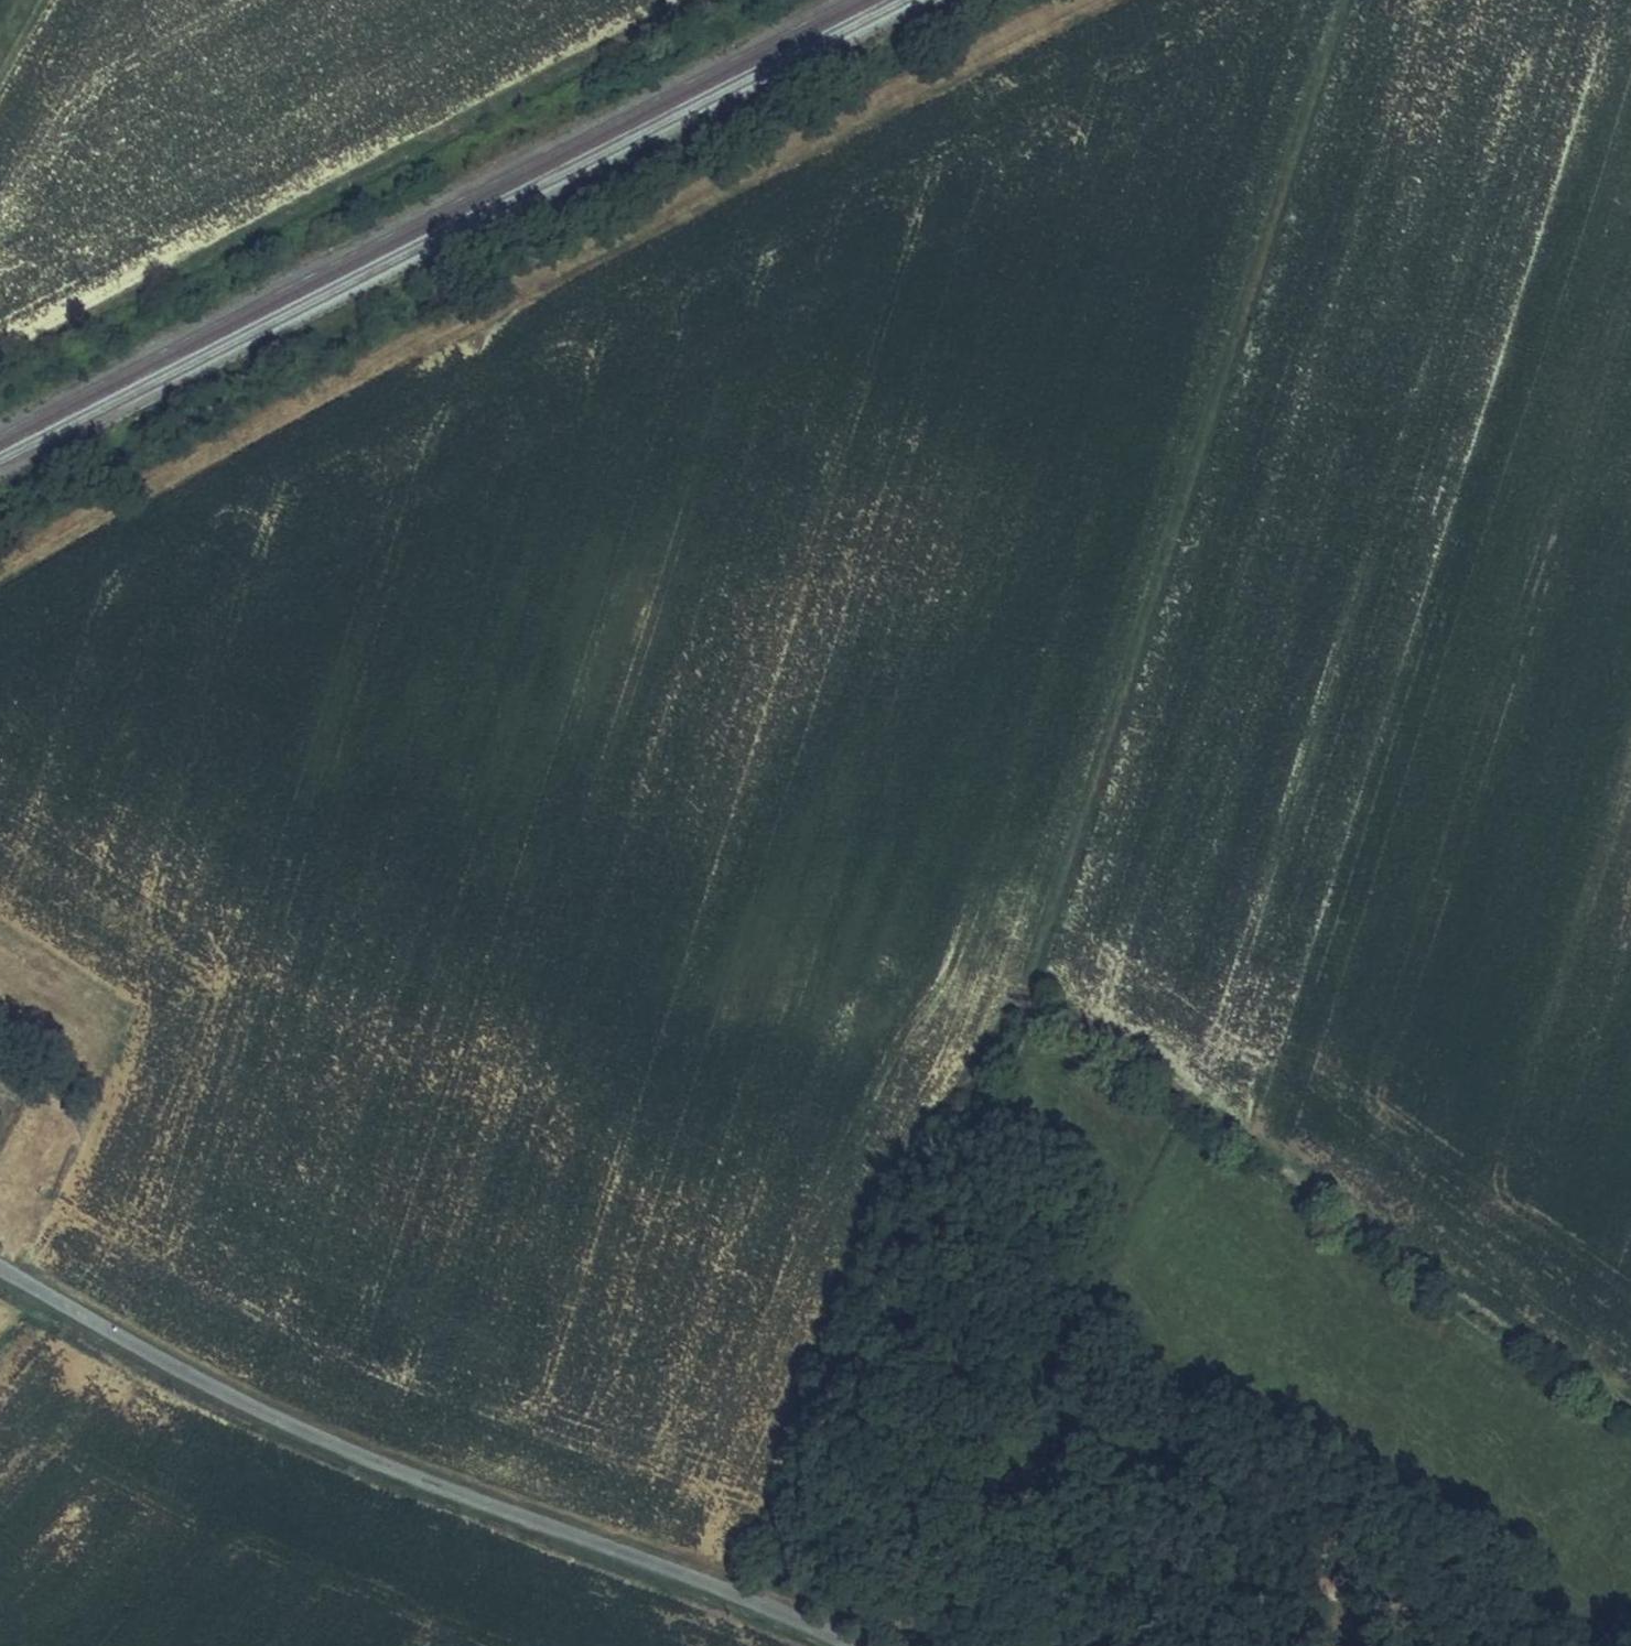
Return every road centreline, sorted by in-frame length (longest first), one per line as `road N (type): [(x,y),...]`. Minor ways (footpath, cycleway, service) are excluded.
road 1 (unclassified): [(870,1645),(310,1428),(0,1266)]

